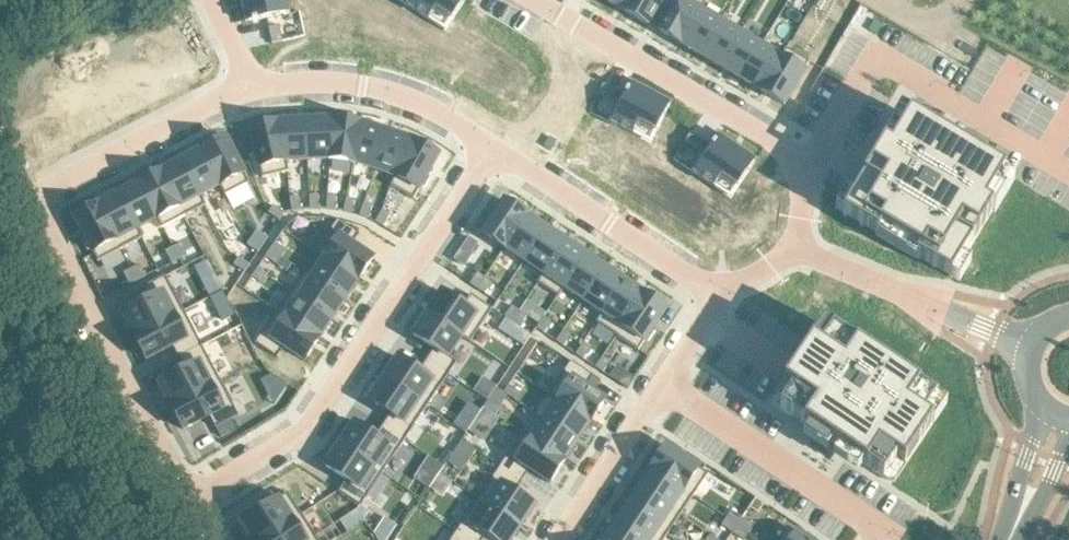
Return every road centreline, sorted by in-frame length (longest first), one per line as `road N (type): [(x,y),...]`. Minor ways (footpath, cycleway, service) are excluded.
road 1 (residential): [(189,498),(43,222),(44,199),(57,183),(251,86)]
road 2 (residential): [(189,498),(301,432),(493,150)]
road 3 (residential): [(794,161),(824,144),(862,78),(882,64),(1068,171)]
road 4 (residential): [(794,161),(785,148),(533,0)]
road 5 (residential): [(493,150),(714,291)]
road 6 (residential): [(251,86),(344,81),(381,91),(470,130),(493,150)]
road 7 (residential): [(669,388),(857,514),(878,539)]
road 8 (residential): [(1029,346),(793,245)]
road 9 (residential): [(669,388),(561,539)]
road 10 (tertiary): [(1039,403),(1005,539)]

